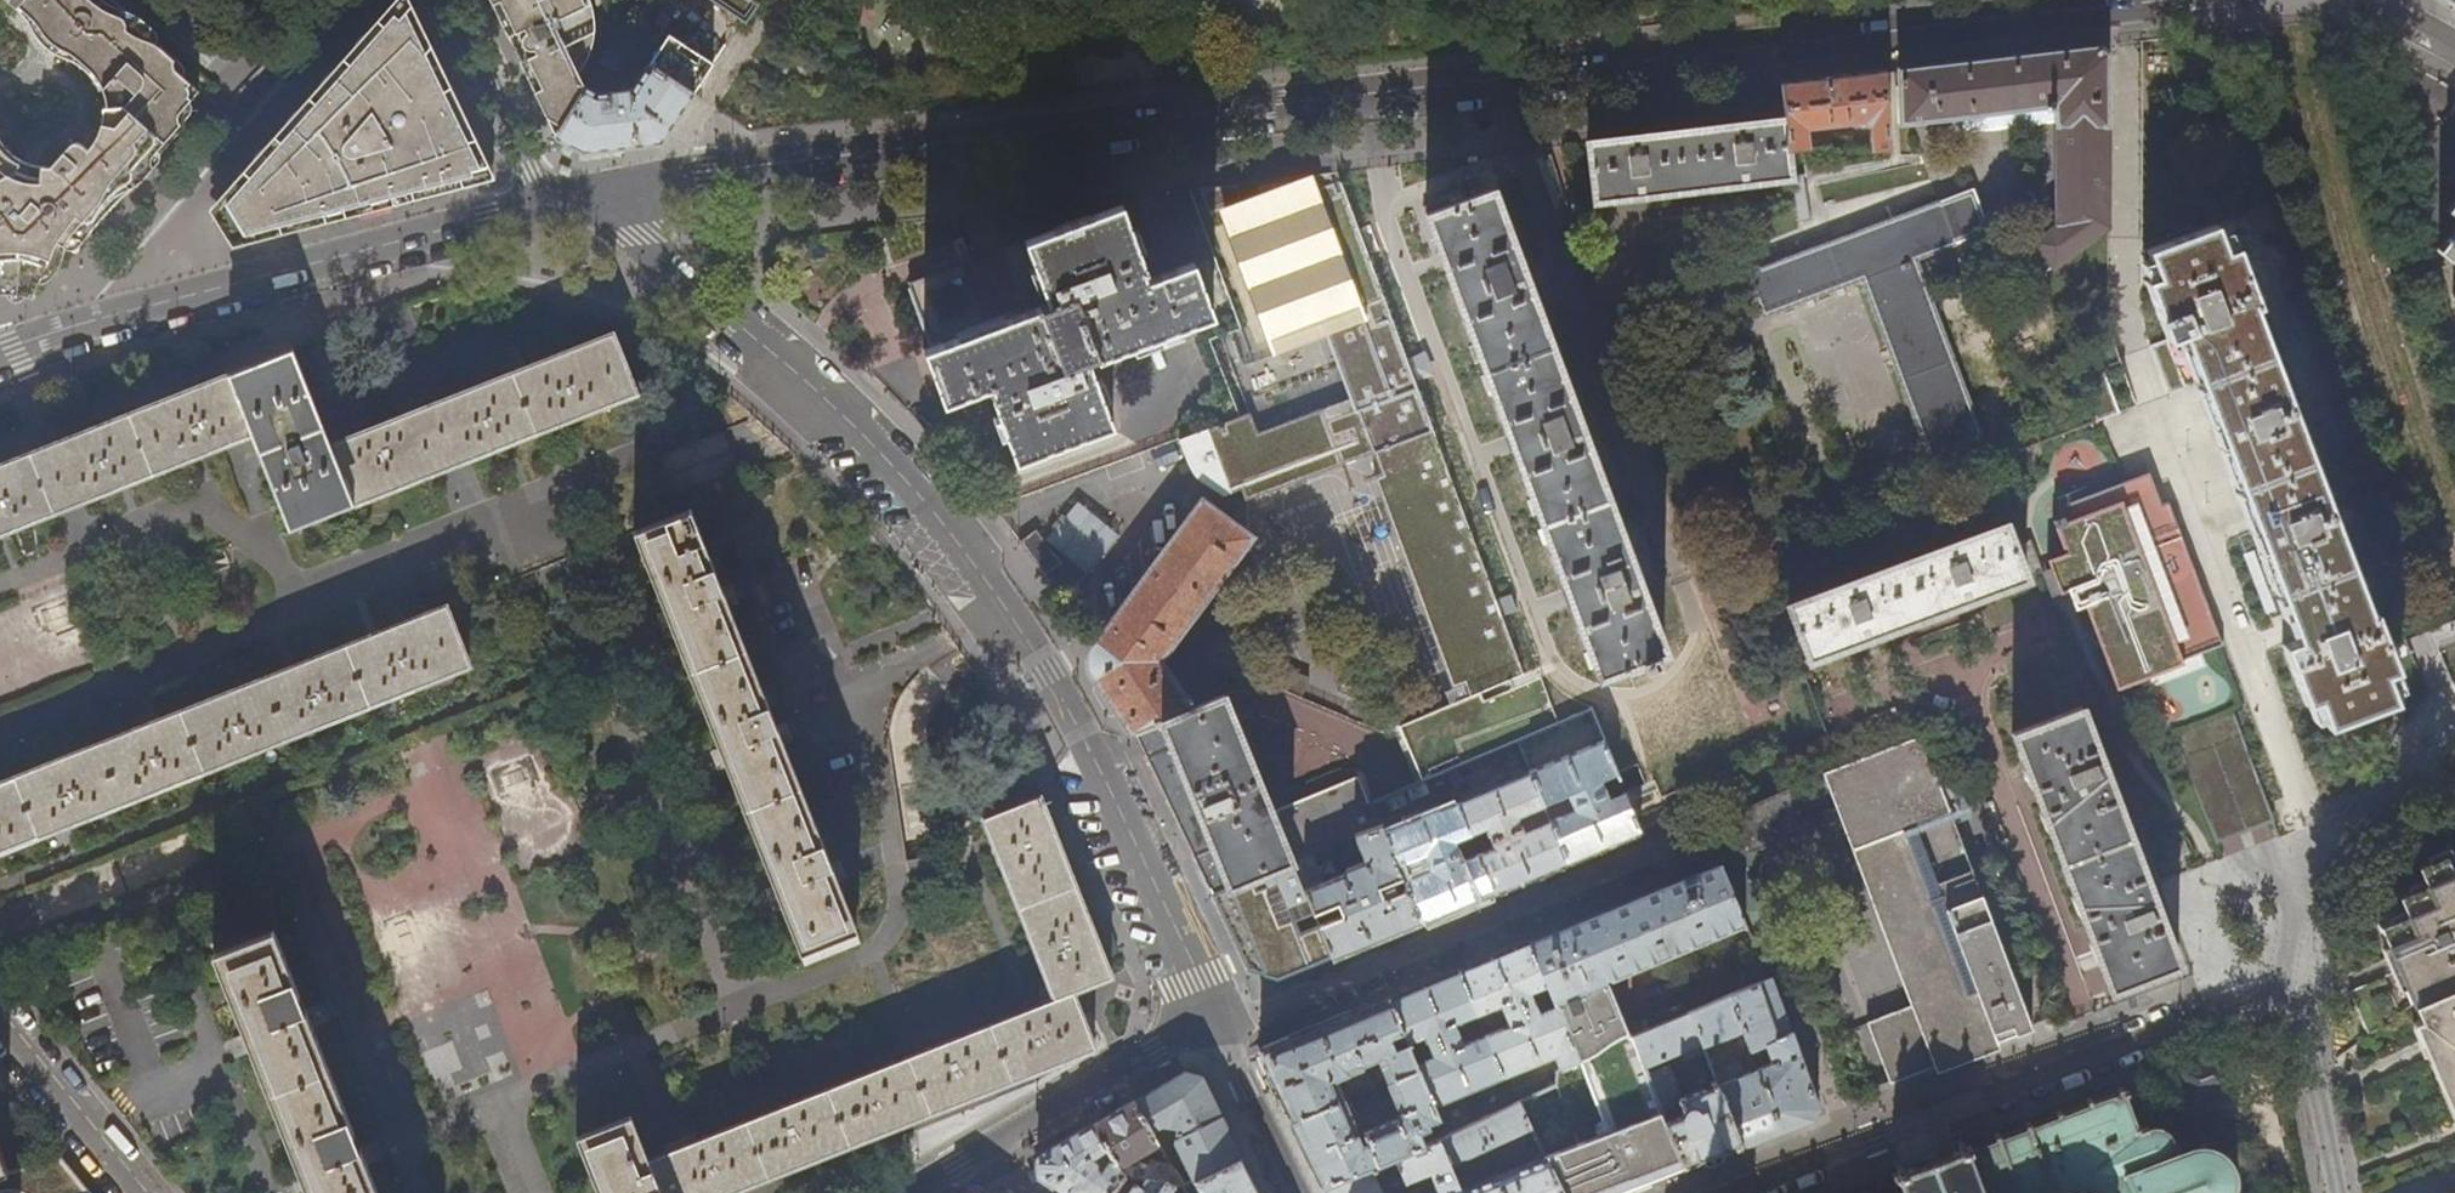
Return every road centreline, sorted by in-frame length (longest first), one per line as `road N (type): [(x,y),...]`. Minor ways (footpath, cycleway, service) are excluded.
road 1 (residential): [(1219,1023),(1050,672),(952,534),(876,450),(596,193),(543,204)]
road 2 (residential): [(1733,1192),(2239,1008),(2275,1003)]
road 3 (residential): [(543,204),(0,355)]
road 4 (residential): [(1219,1023),(1154,1048),(975,1156)]
road 5 (residential): [(451,0),(543,204)]
road 6 (residential): [(0,1024),(133,1192)]
road 7 (unclassified): [(2275,1003),(2300,1024),(2339,1192)]
road 8 (residential): [(1302,1192),(1219,1023)]

